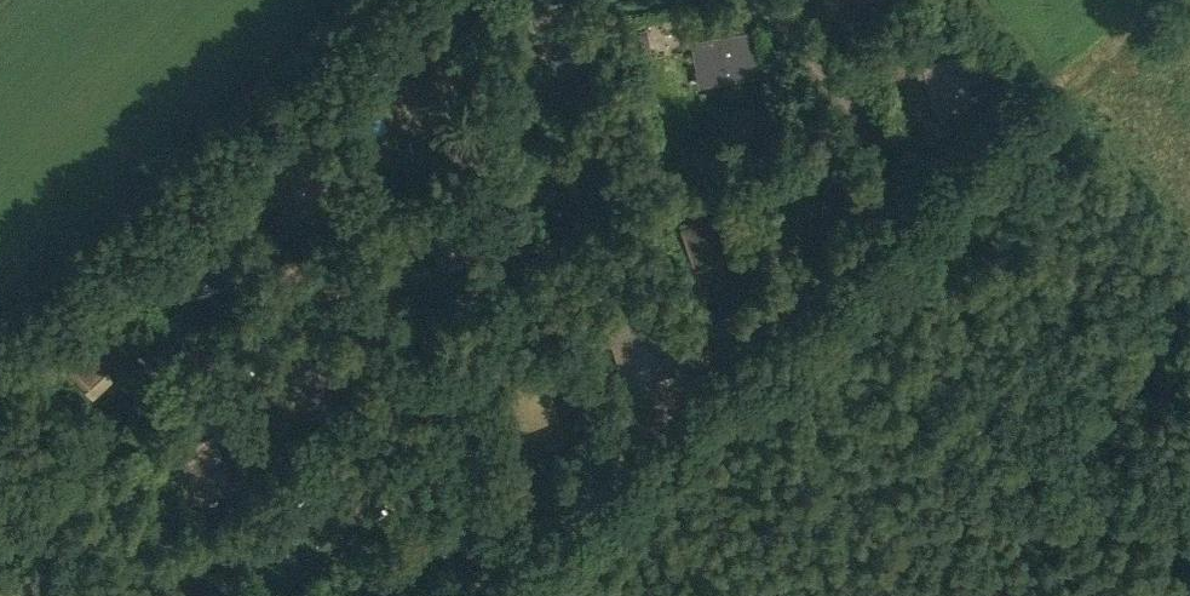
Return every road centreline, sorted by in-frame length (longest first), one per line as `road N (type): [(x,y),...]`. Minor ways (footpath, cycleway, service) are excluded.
road 1 (track): [(1189,548),(786,307)]
road 2 (track): [(989,128),(1061,103),(1165,0)]

